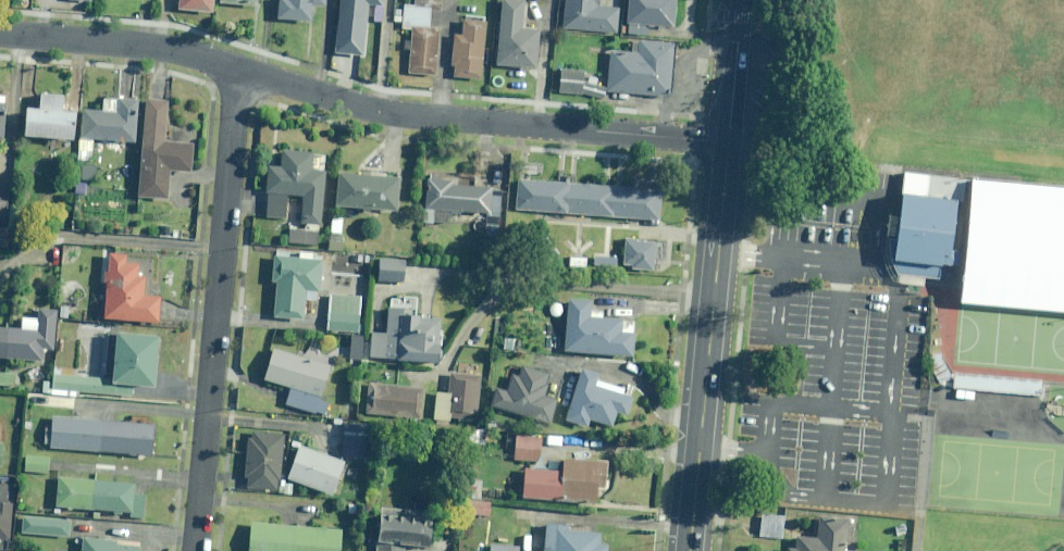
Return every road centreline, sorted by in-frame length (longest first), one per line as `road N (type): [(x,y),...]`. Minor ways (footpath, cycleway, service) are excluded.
road 1 (residential): [(237,63),(394,112),(728,142)]
road 2 (residential): [(192,550),(237,63)]
road 3 (tertiary): [(689,550),(728,142)]
road 4 (residential): [(0,33),(169,47),(237,63)]
road 5 (tertiary): [(728,142),(740,0)]

